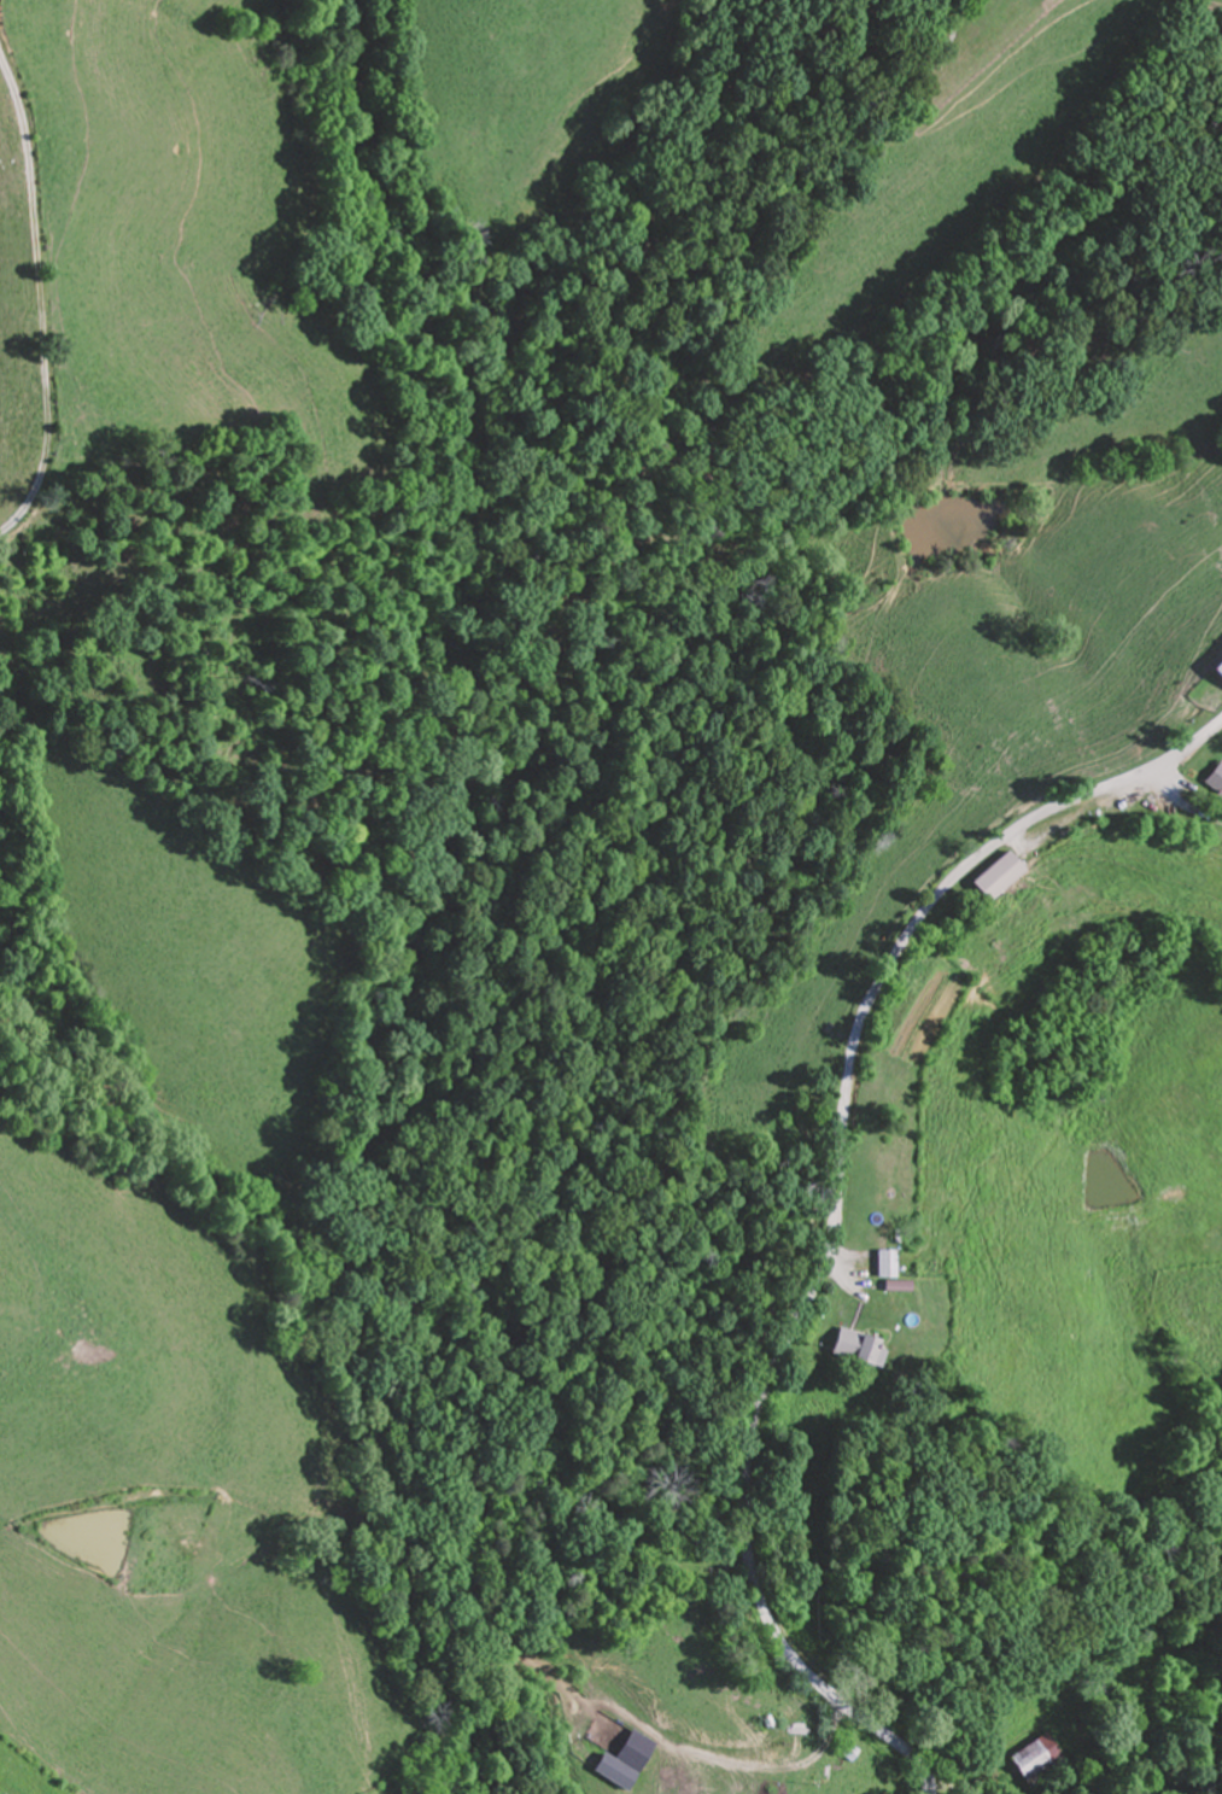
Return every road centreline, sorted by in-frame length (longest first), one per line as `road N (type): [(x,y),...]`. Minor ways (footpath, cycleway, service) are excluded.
road 1 (residential): [(932,1793),(912,1755),(797,1662),(773,1626),(749,1552),(746,1497),(765,1401),(840,1220),(859,1039),(905,945),(972,866),(1060,810),(1154,772),(1221,724)]
road 2 (residential): [(0,41),(25,141),(48,398),(43,477),(30,506),(0,537)]

